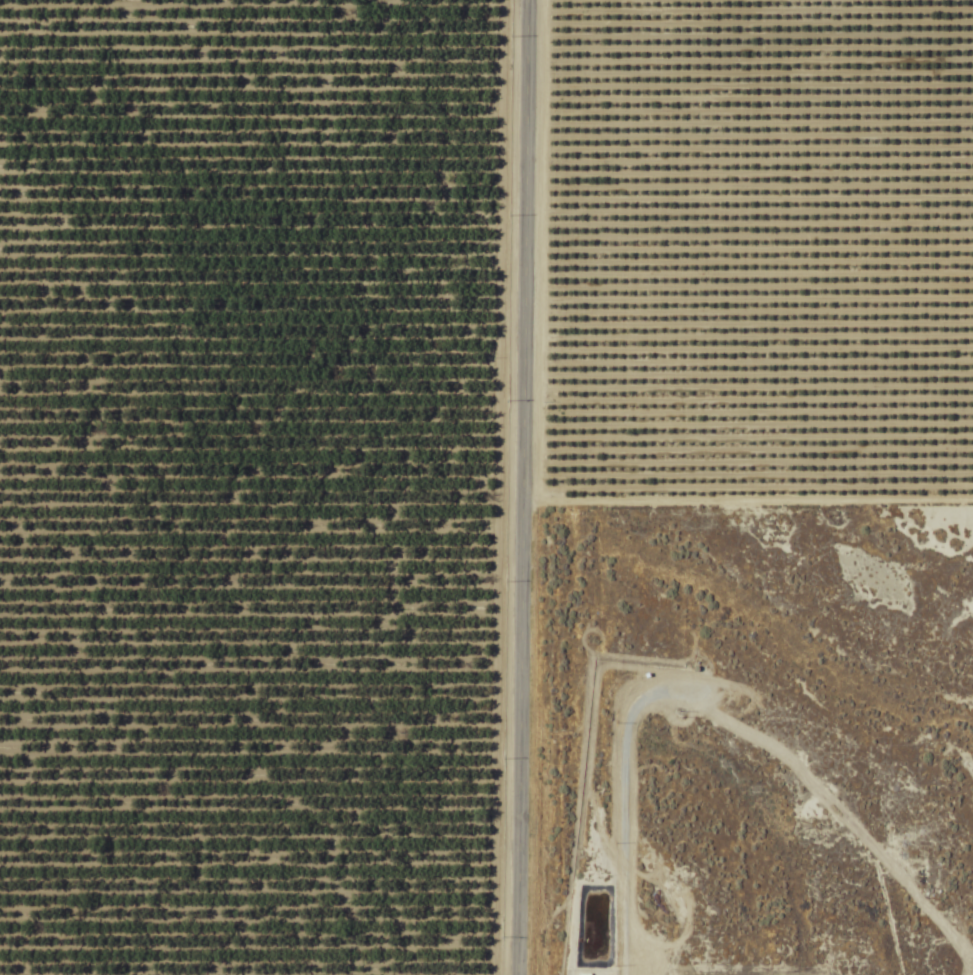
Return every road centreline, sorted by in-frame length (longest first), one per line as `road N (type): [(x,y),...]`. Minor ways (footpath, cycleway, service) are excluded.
road 1 (residential): [(520,974),(528,0)]

